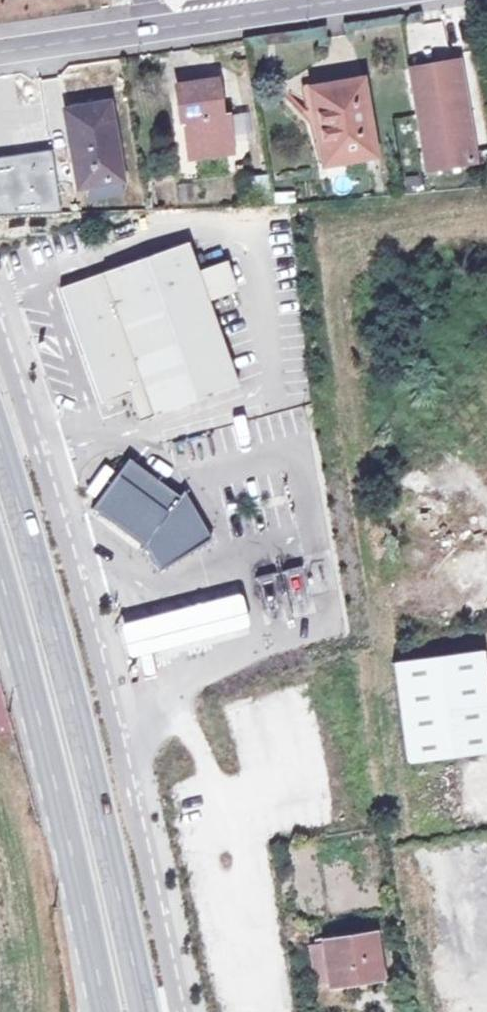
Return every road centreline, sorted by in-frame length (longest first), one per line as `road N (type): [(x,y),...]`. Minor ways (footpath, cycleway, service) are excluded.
road 1 (tertiary): [(181,1011),(60,522),(0,342)]
road 2 (primary): [(142,1011),(90,778),(0,454)]
road 3 (primary): [(0,582),(104,1011)]
road 4 (residential): [(0,57),(383,0)]

